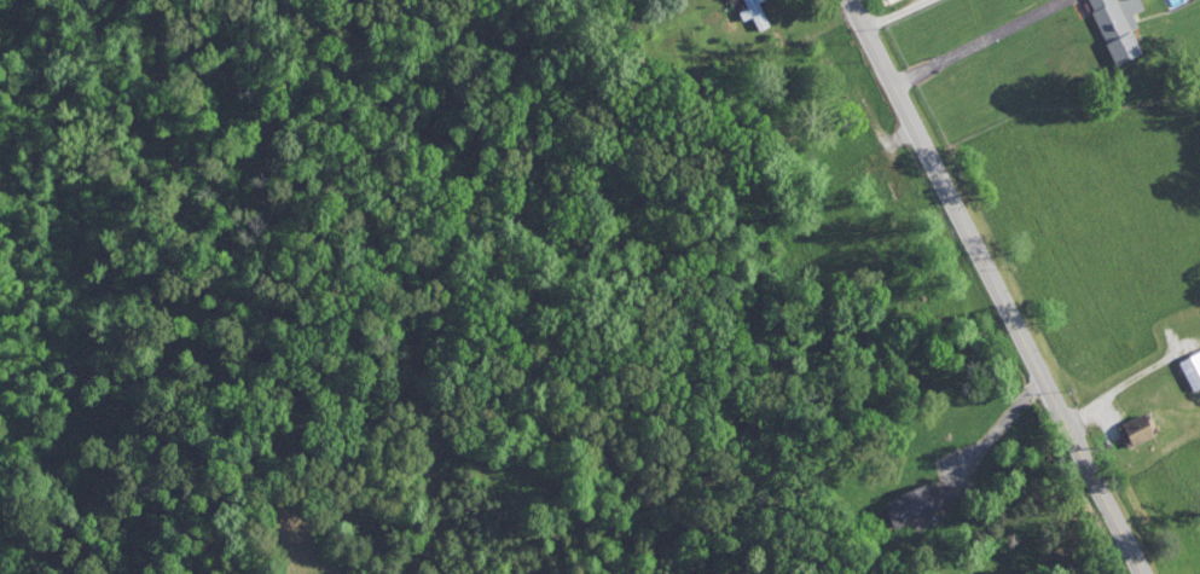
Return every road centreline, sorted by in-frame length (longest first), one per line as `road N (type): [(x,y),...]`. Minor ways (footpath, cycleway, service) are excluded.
road 1 (secondary): [(1147,573),(848,0)]

